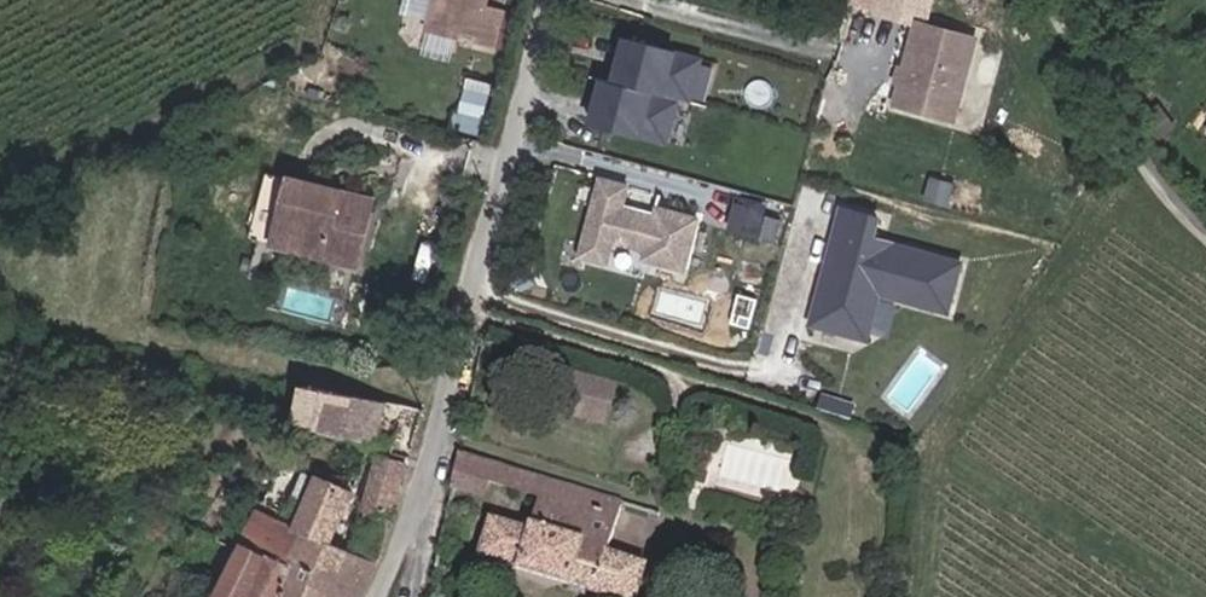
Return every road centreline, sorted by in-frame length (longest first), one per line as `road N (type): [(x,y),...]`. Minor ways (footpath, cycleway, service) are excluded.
road 1 (unclassified): [(384,596),(423,519),(555,0)]
road 2 (unclassified): [(1205,225),(1176,198),(1054,0)]

